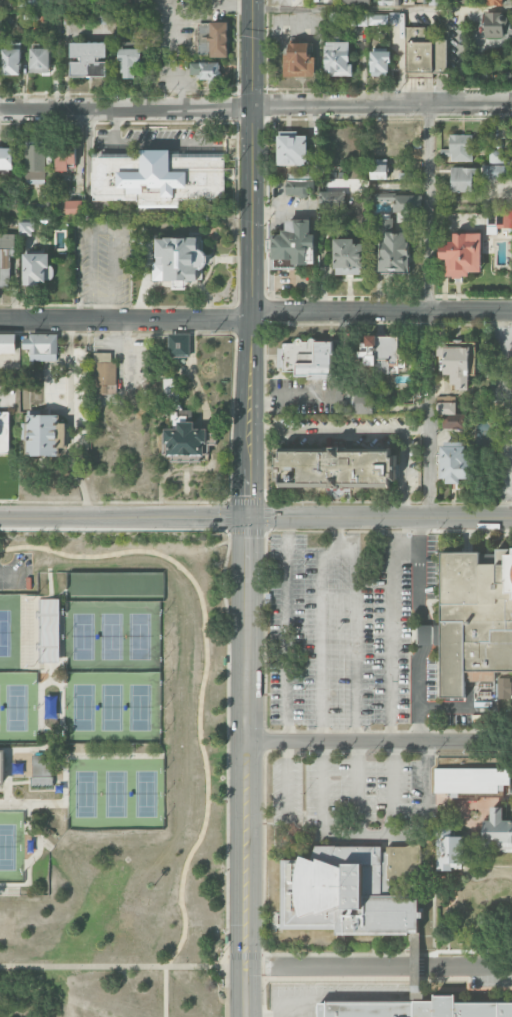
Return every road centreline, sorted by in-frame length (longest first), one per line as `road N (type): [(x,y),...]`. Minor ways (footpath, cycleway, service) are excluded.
road 1 (primary): [(245,1016),(253,0)]
road 2 (residential): [(511,313),(0,318)]
road 3 (residential): [(511,104),(0,108)]
road 4 (residential): [(425,517),(433,104)]
road 5 (residential): [(511,740),(245,740)]
road 6 (secondary): [(511,517),(246,517)]
road 7 (tertiary): [(246,517),(0,516)]
road 8 (residential): [(511,965),(271,966)]

